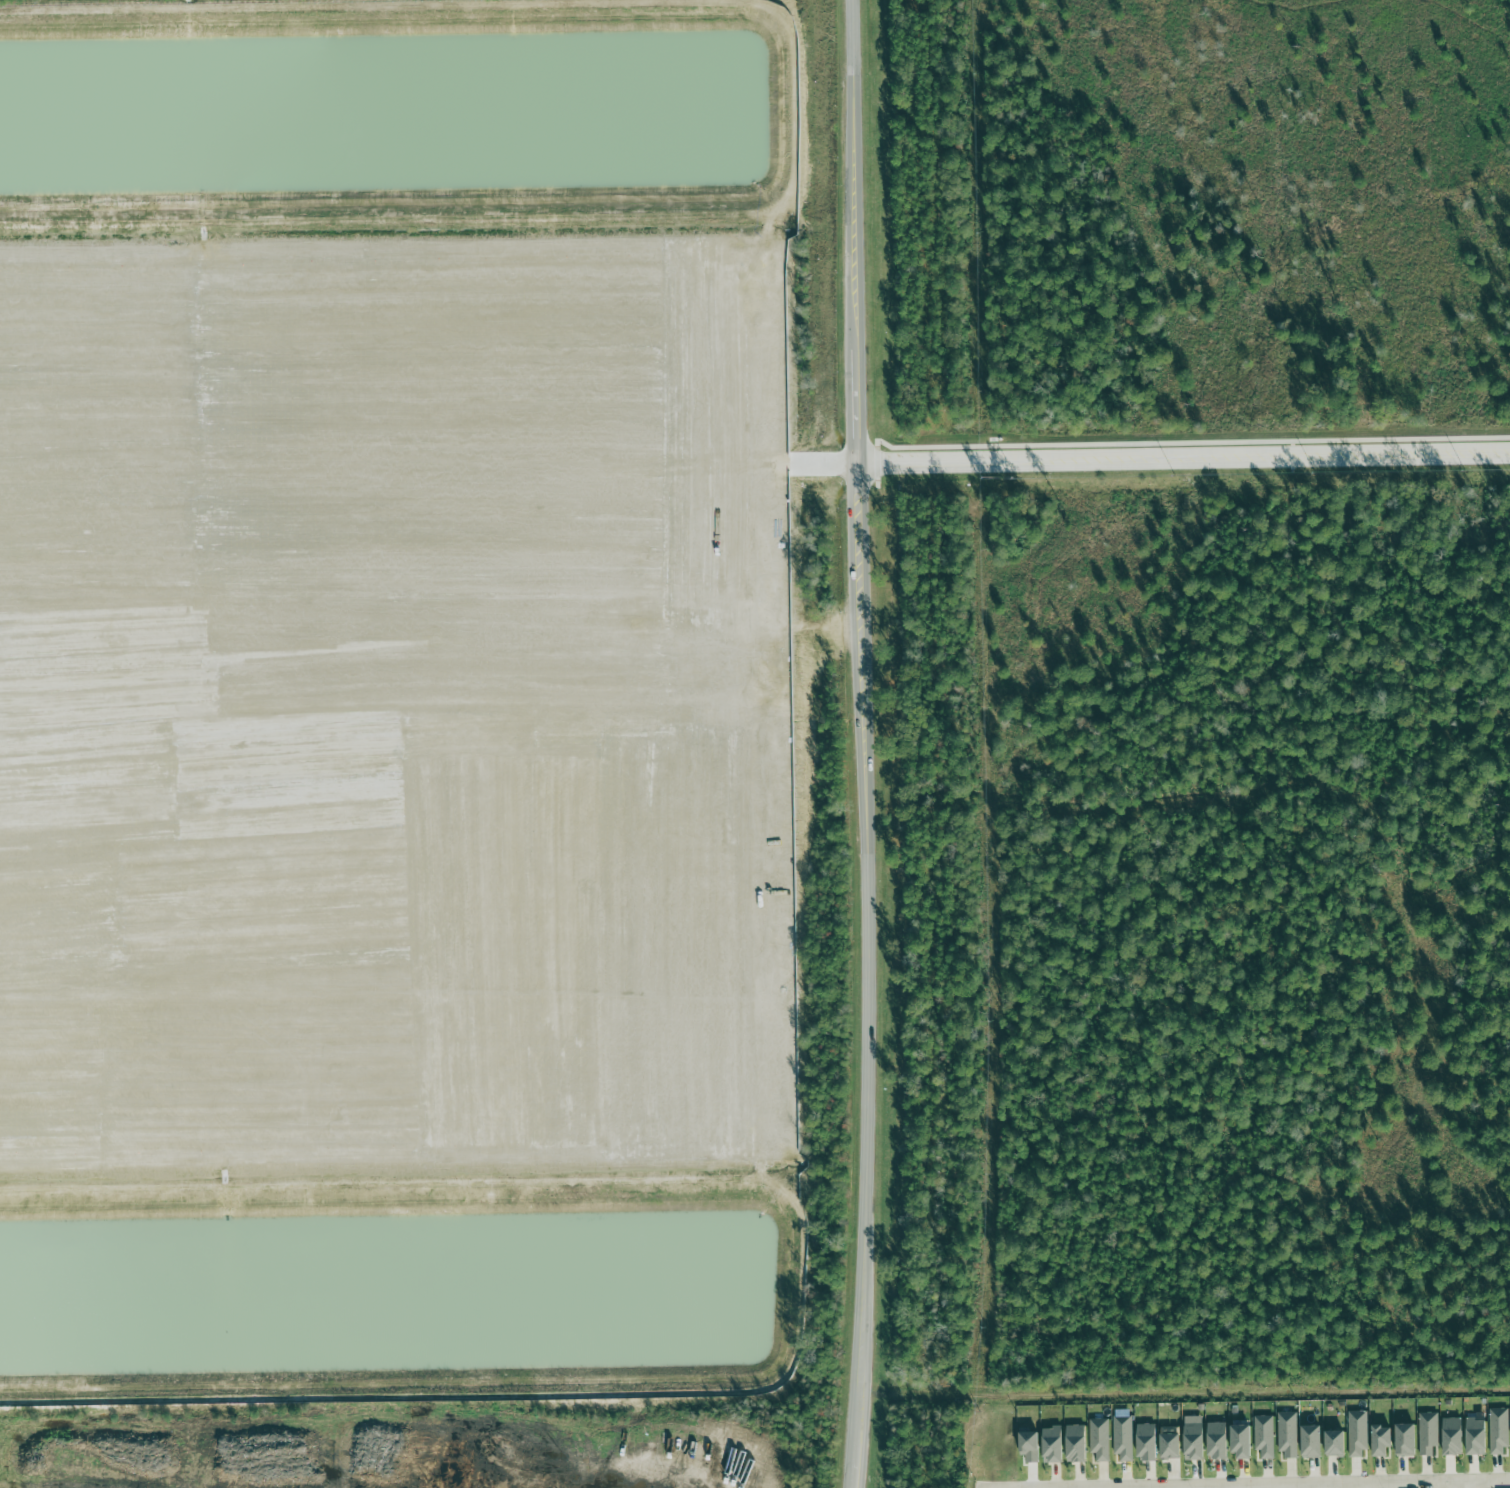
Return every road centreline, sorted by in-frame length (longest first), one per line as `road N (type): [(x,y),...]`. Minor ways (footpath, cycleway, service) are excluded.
road 1 (secondary): [(856,1441),(867,998),(850,0)]
road 2 (residential): [(857,464),(1509,454)]

